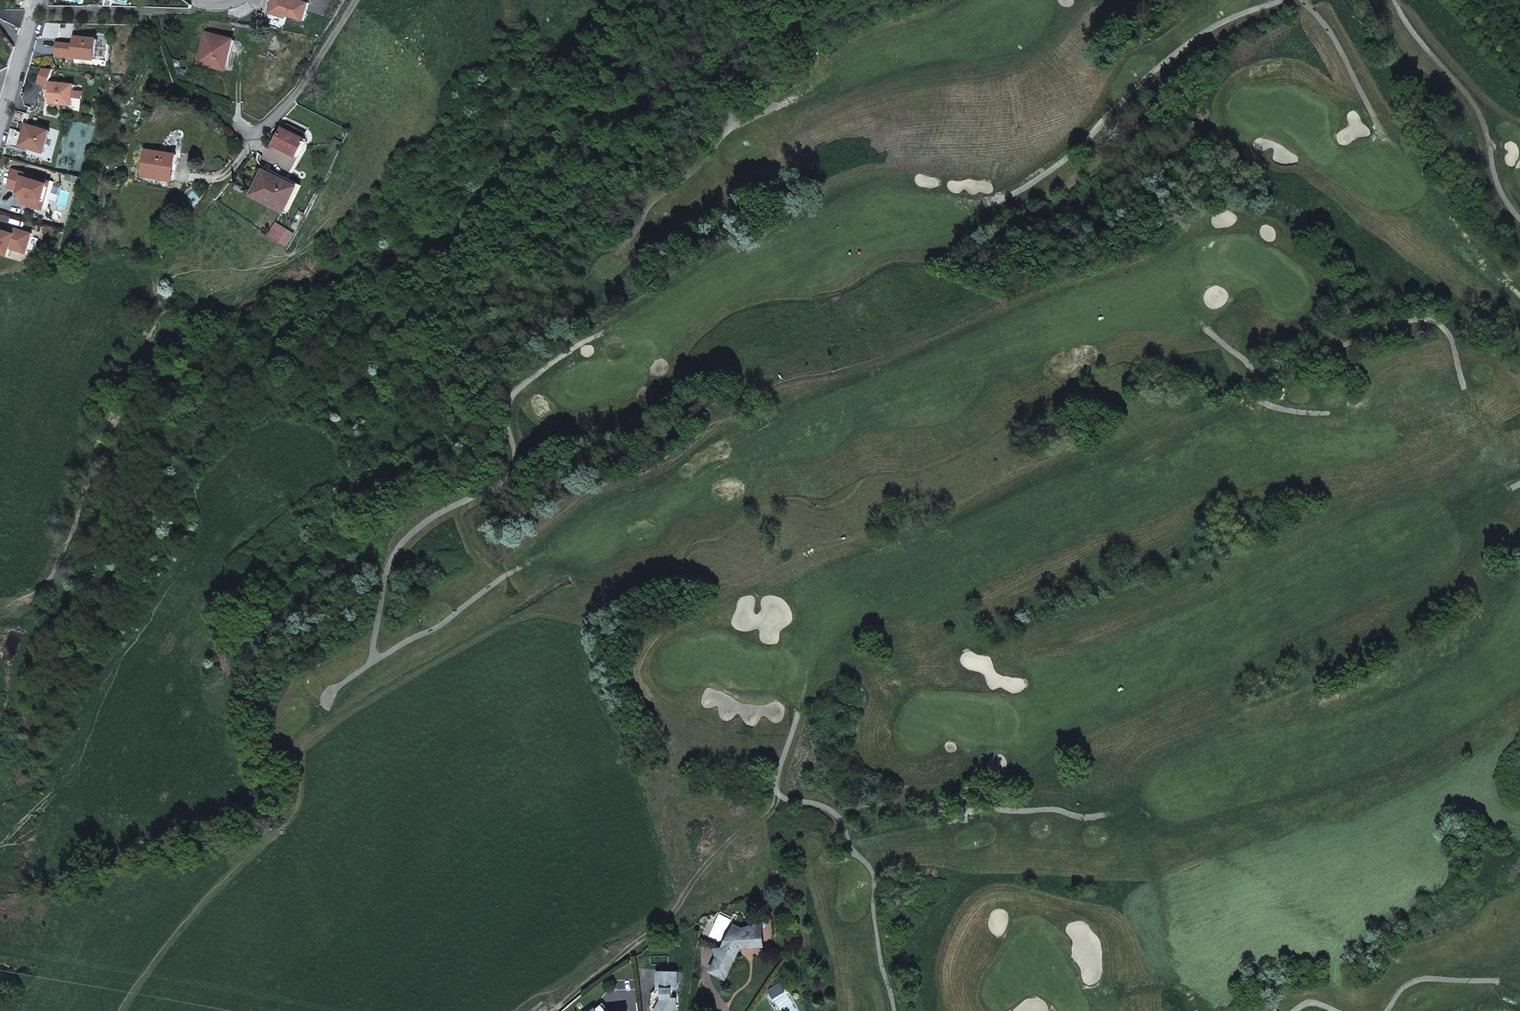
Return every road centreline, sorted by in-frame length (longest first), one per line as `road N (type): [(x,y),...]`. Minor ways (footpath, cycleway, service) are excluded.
road 1 (residential): [(253,143),(208,98),(172,84),(147,17),(82,9),(28,19)]
road 2 (residential): [(253,143),(298,91),(356,0)]

